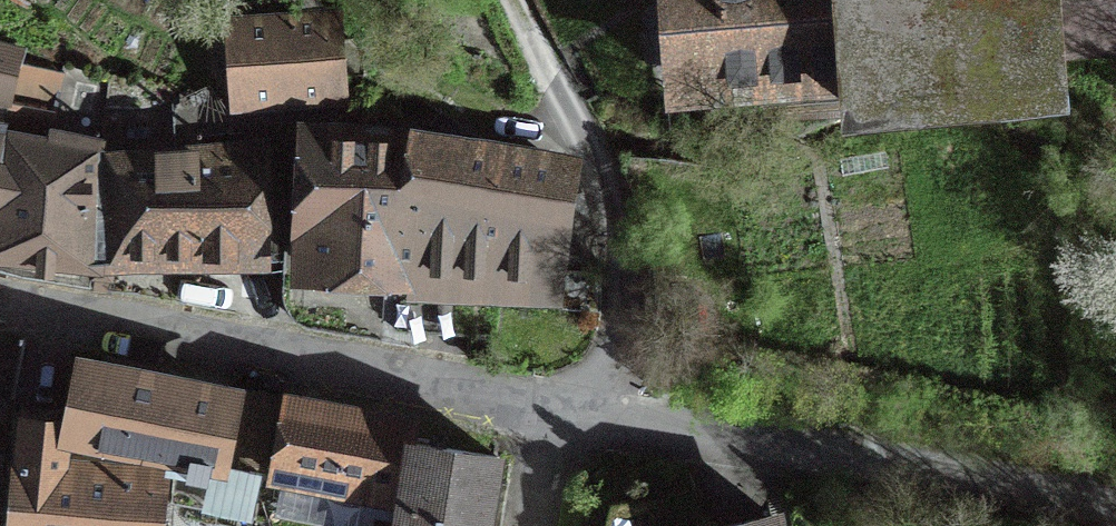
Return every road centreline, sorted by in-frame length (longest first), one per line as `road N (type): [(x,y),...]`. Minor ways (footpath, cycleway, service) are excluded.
road 1 (residential): [(0,284),(577,408)]
road 2 (residential): [(577,408),(1047,484),(1115,510)]
road 3 (residential): [(544,64),(602,187),(610,315),(577,408)]
road 4 (residential): [(577,408),(539,525)]

